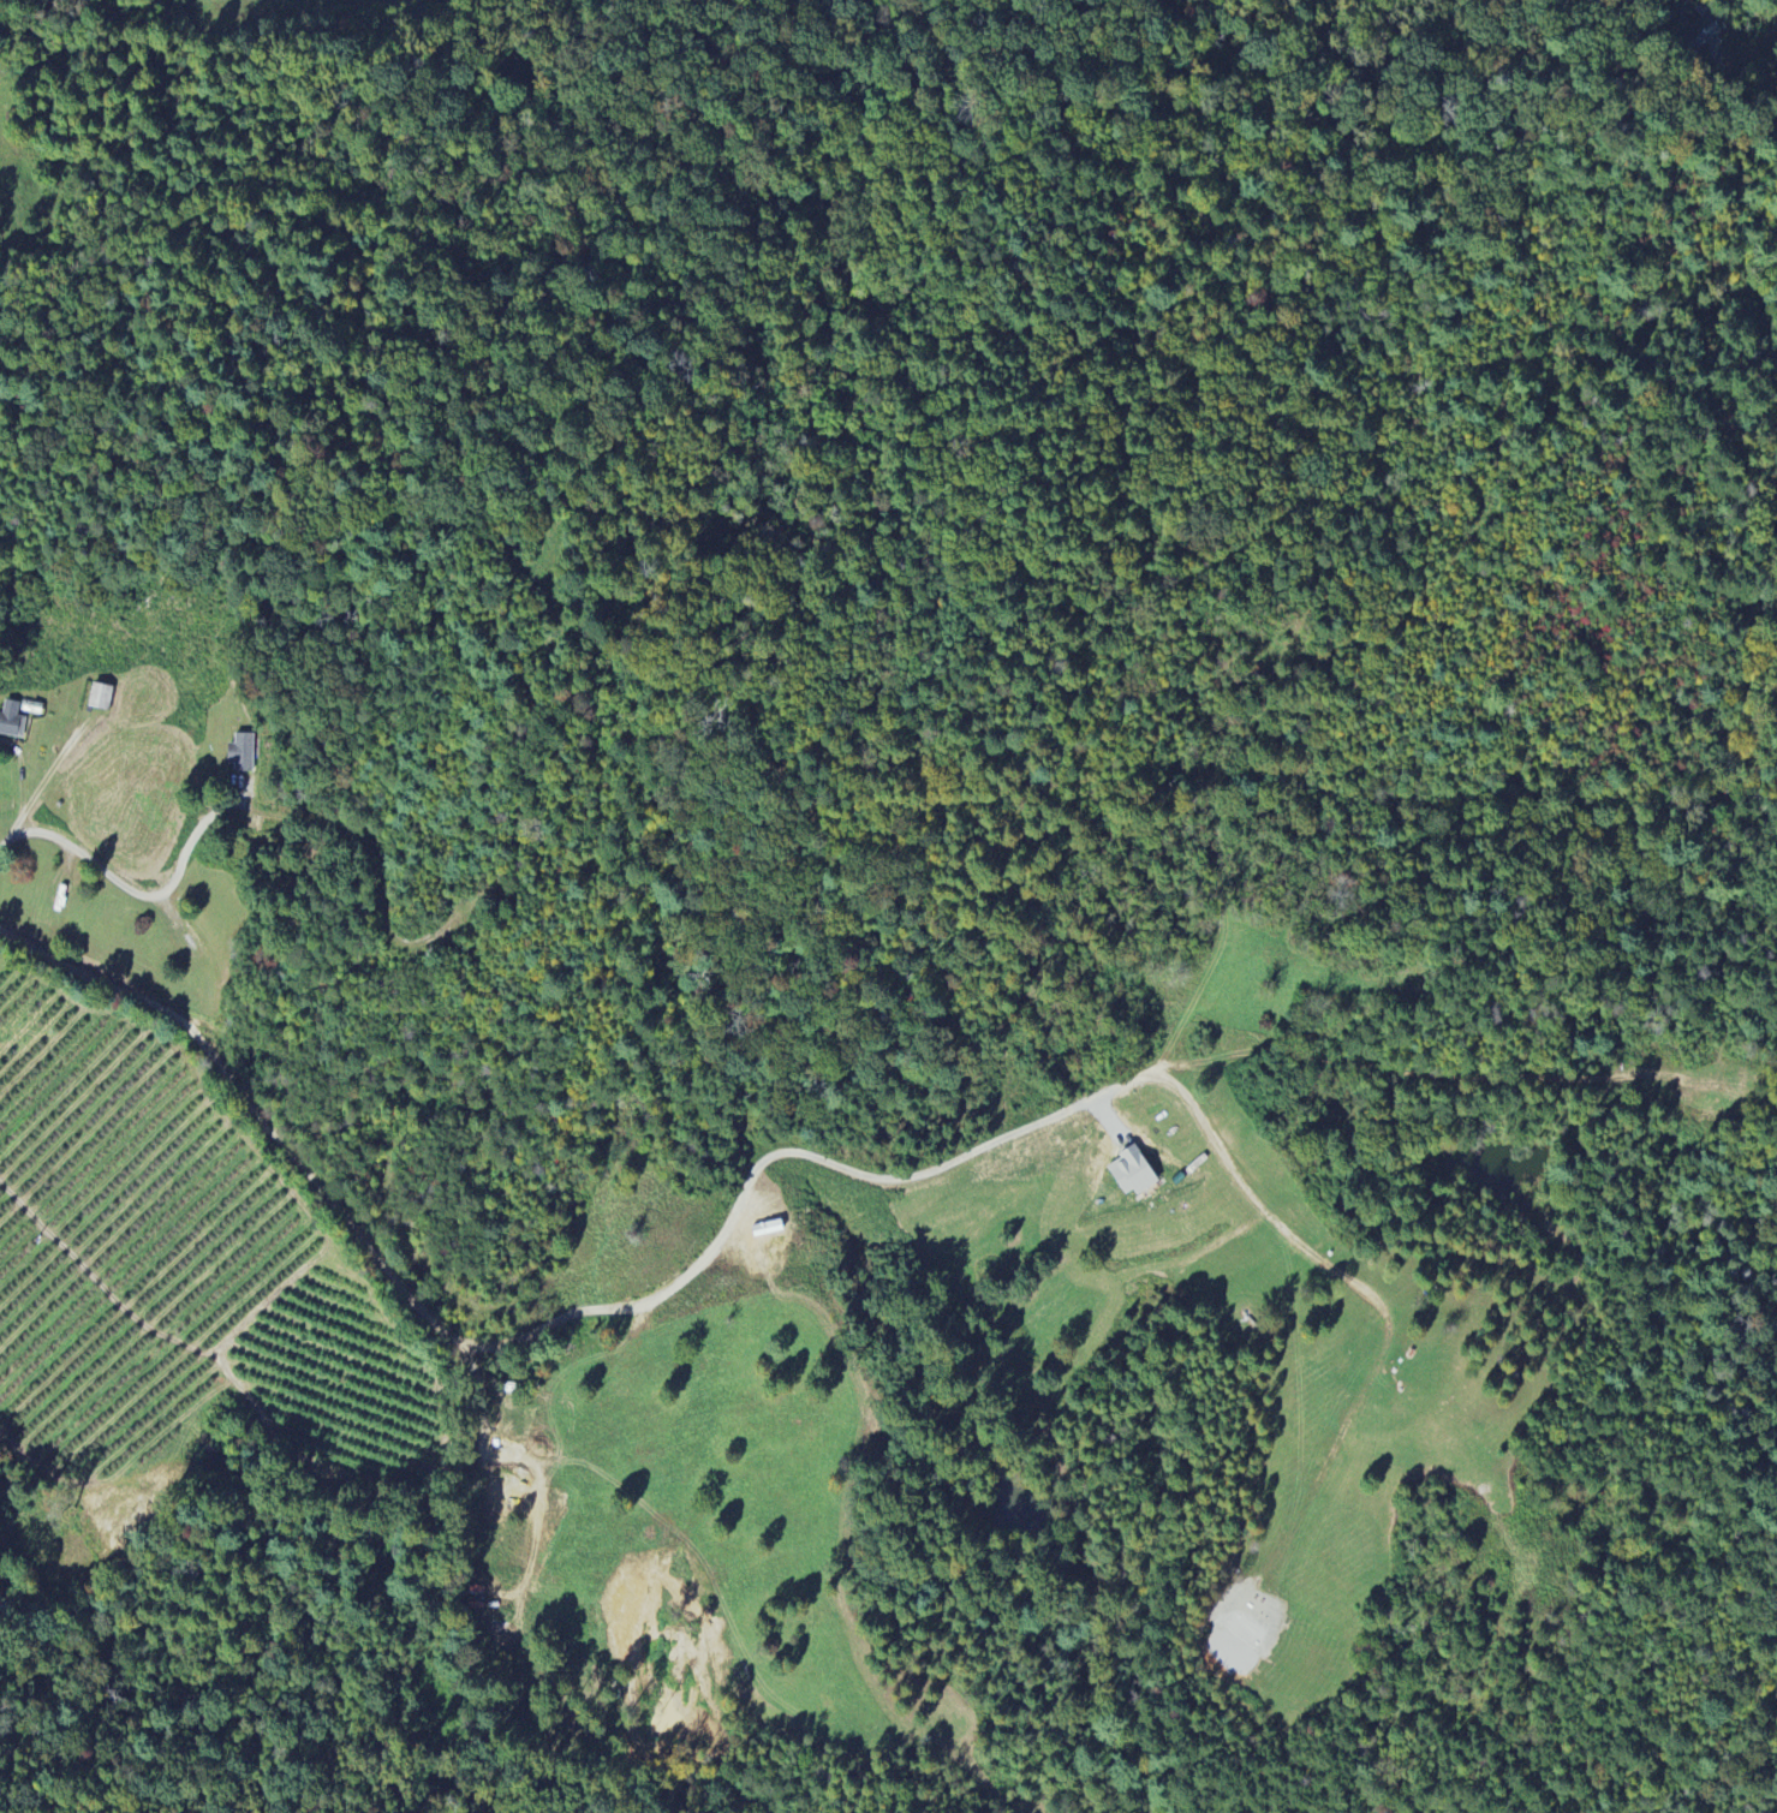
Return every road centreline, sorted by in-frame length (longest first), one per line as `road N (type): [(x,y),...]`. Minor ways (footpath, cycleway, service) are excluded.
road 1 (residential): [(204,816),(199,837),(153,908),(121,901),(47,851),(0,857)]

